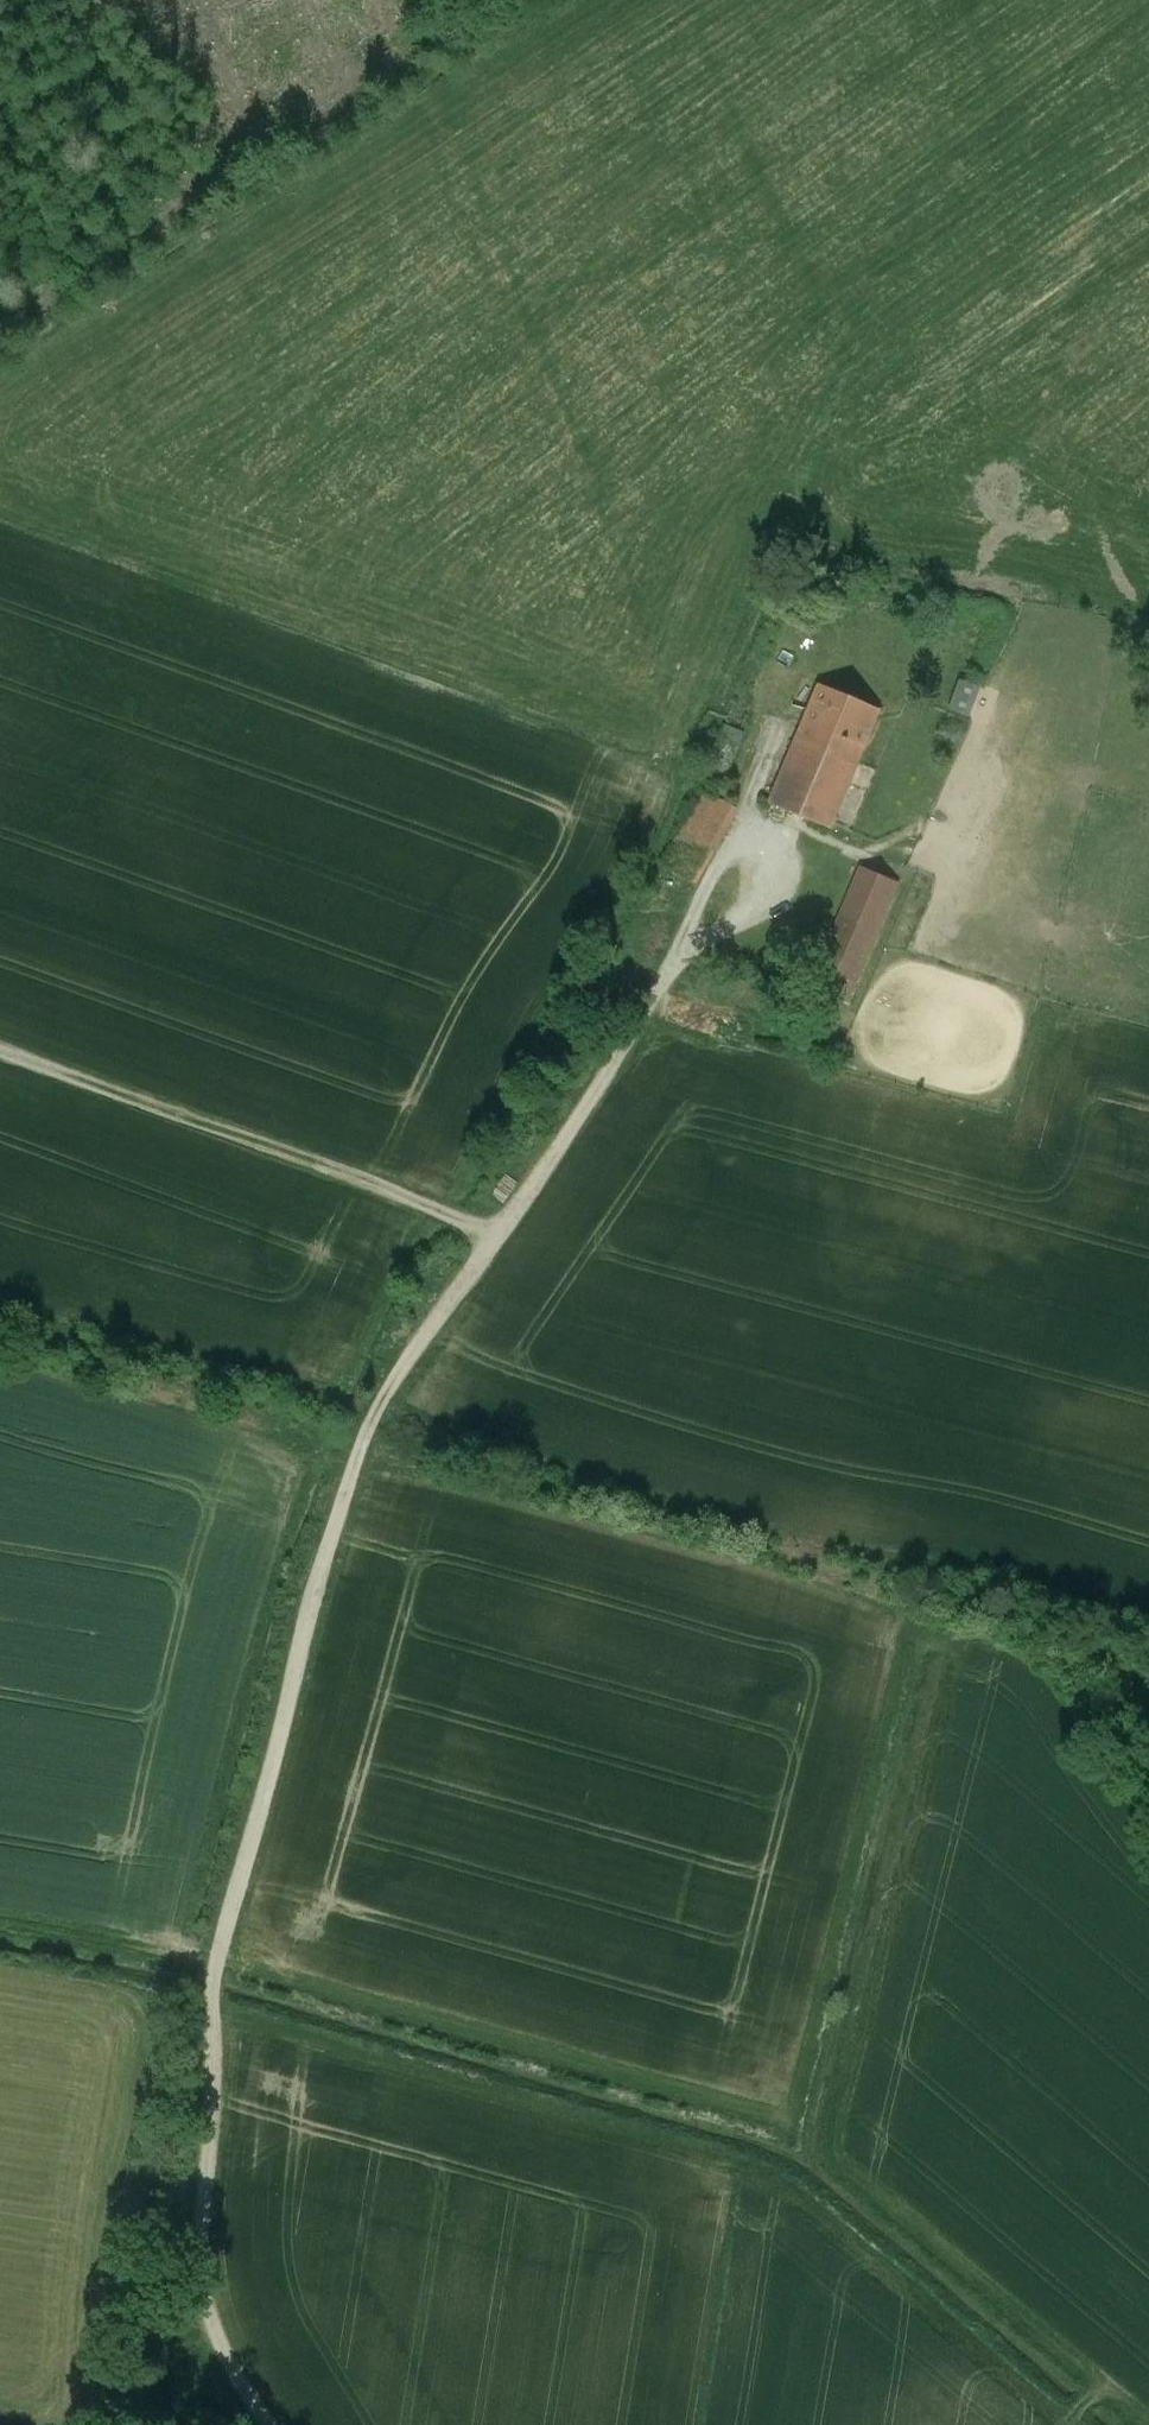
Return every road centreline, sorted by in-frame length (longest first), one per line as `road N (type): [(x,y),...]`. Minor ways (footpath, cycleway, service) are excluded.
road 1 (track): [(281,2424),(215,2324),(197,2258),(208,2008),(220,1936),(353,1464),(378,1411),(664,985),(692,948),(754,910),(782,849)]

